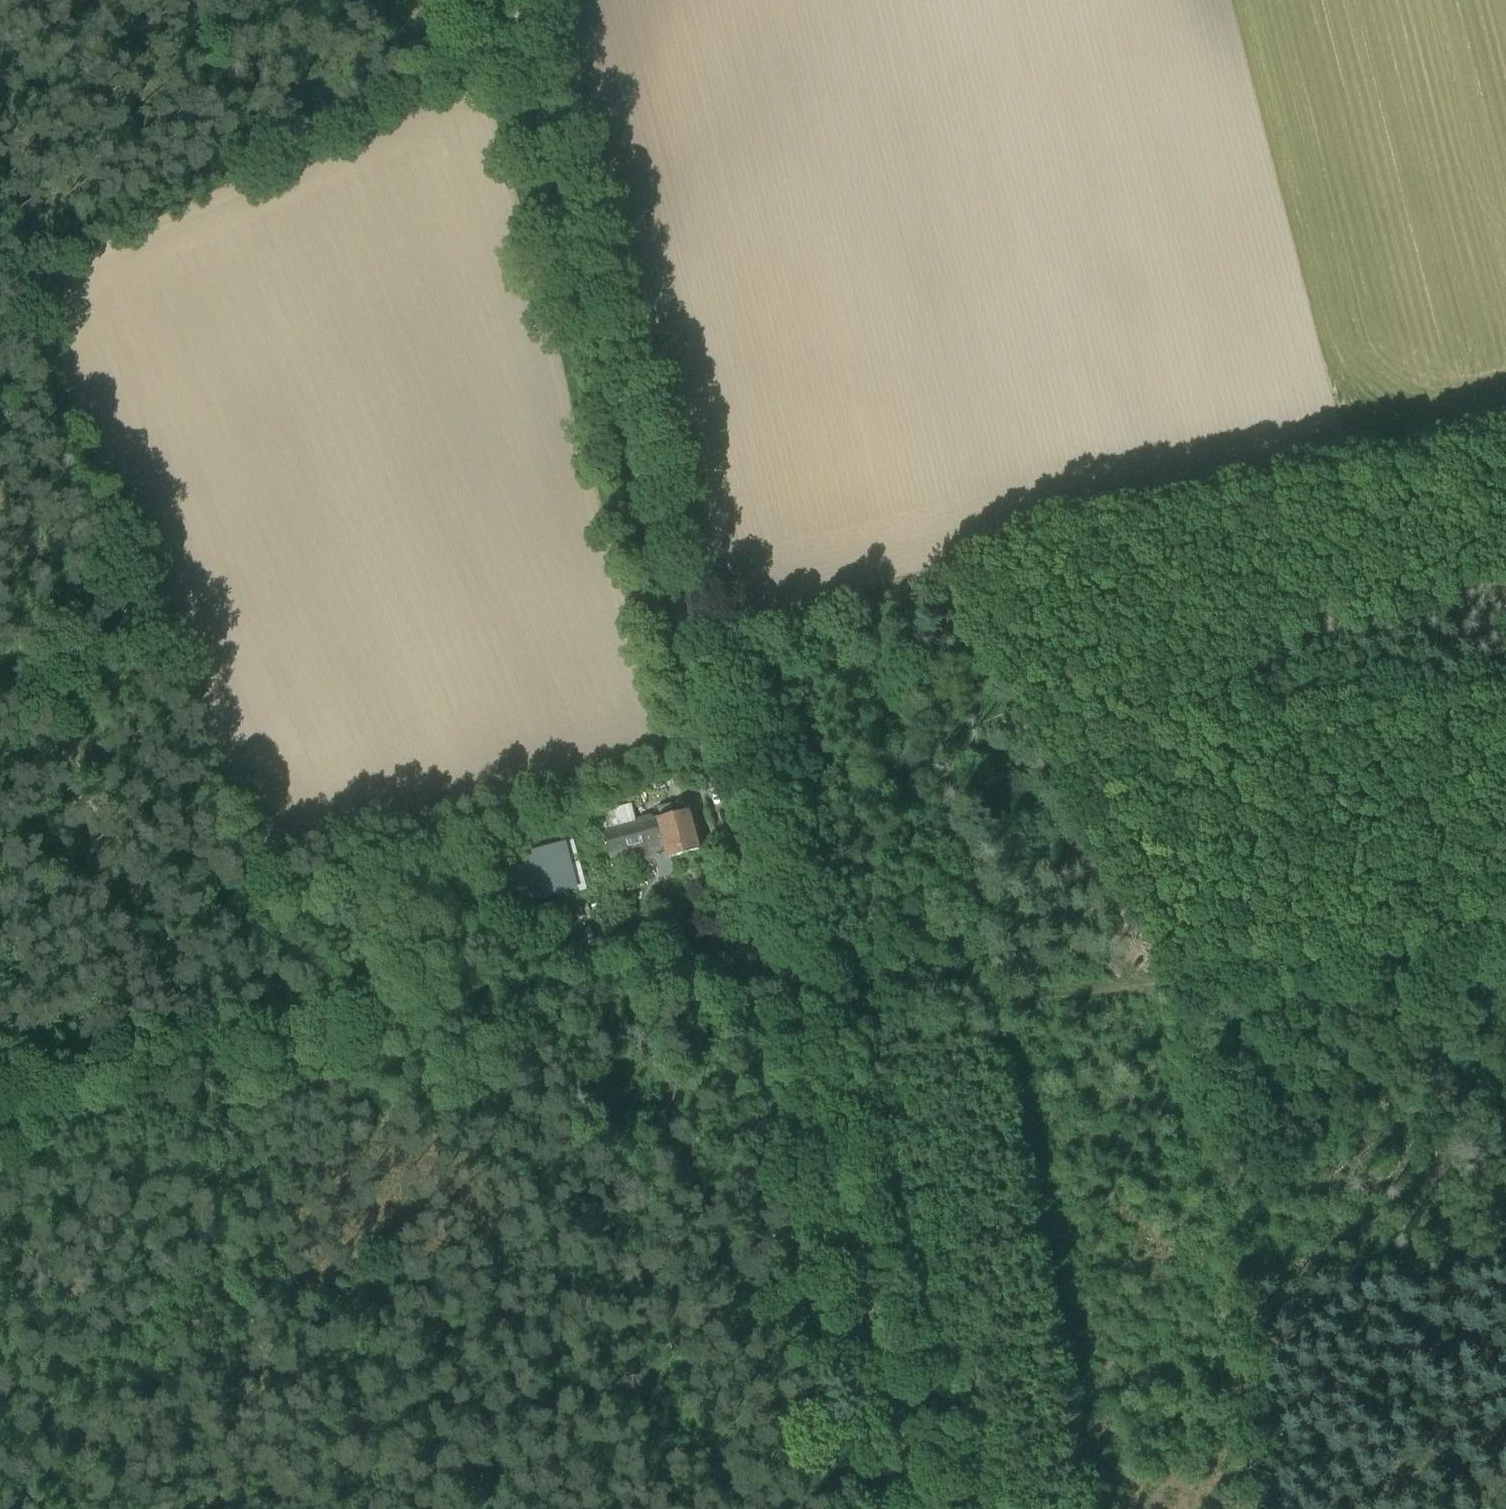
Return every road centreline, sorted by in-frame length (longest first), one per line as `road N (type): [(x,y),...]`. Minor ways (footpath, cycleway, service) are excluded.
road 1 (unclassified): [(510,0),(935,1508)]
road 2 (track): [(685,631),(1505,442)]
road 3 (track): [(774,937),(446,1026),(0,1119)]

